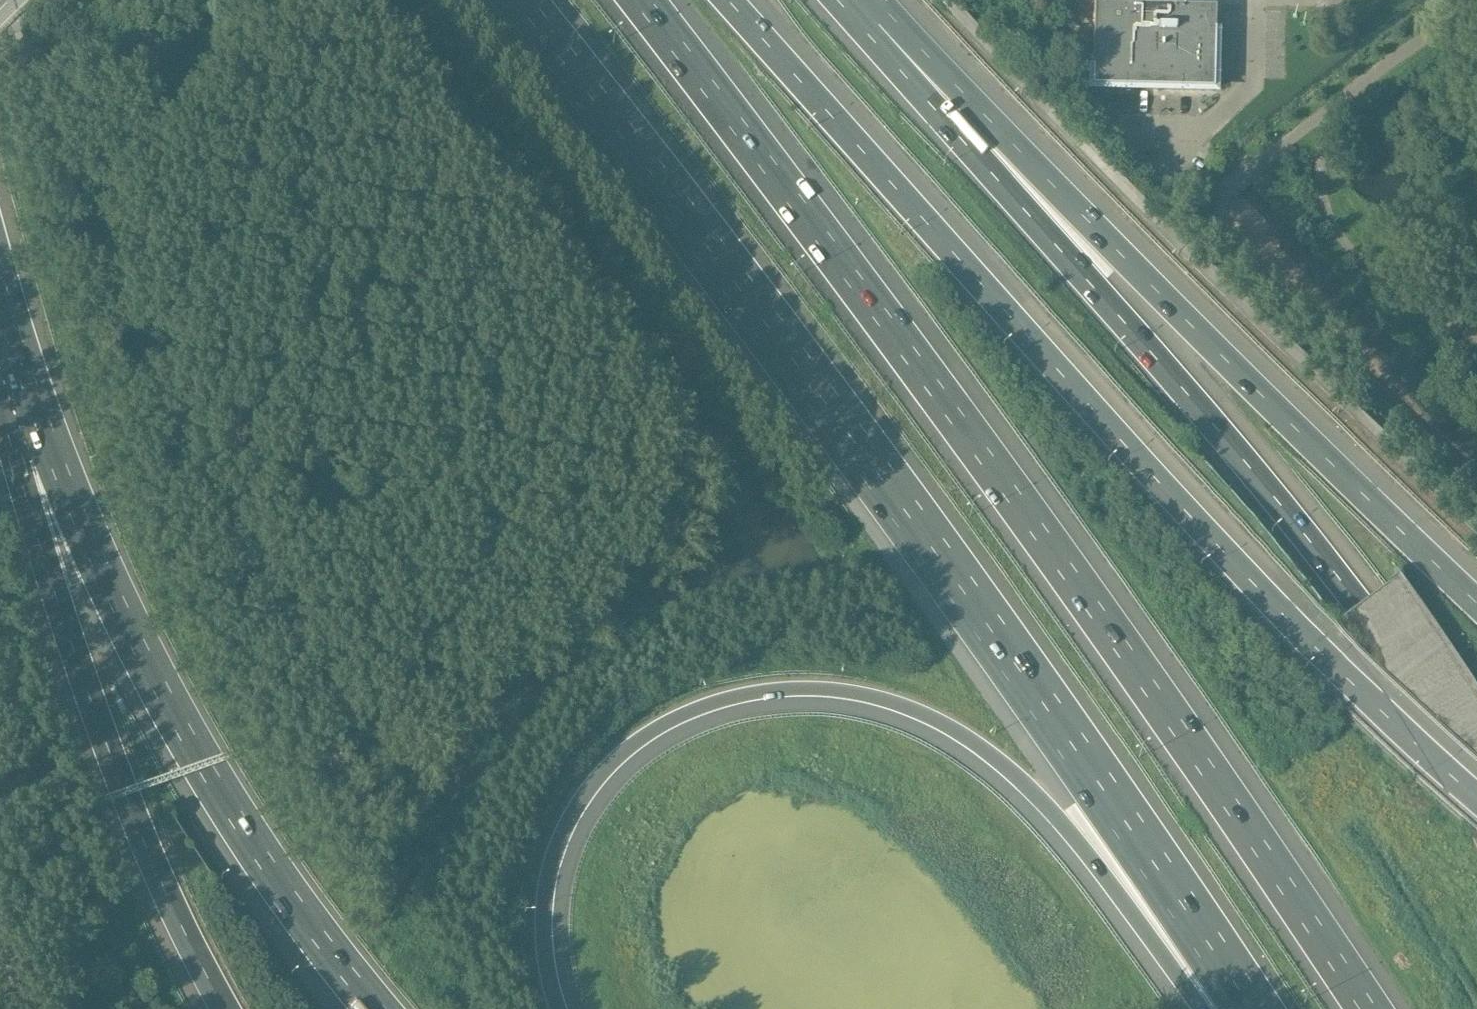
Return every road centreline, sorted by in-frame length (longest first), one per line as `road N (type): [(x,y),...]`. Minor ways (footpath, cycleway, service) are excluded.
road 1 (motorway): [(1375,1008),(1101,608),(638,0)]
road 2 (motorway): [(514,0),(817,388),(1250,1008)]
road 3 (motorway): [(1476,804),(1398,733),(1063,378),(728,0)]
road 4 (motorway): [(558,1008),(544,895),(566,825),(593,783),(647,734),(699,707),(811,687),(904,705),(989,752),(1072,832),(1202,1008)]
road 5 (motorway): [(1476,775),(1360,605),(984,164),(879,26)]
road 6 (motorway): [(1476,605),(879,26)]
road 7 (motorway): [(50,446),(138,646),(203,765),(377,1008)]
road 8 (motorway): [(50,446),(78,666),(188,945),(227,1008)]
road 9 (motorway): [(0,286),(50,446)]

